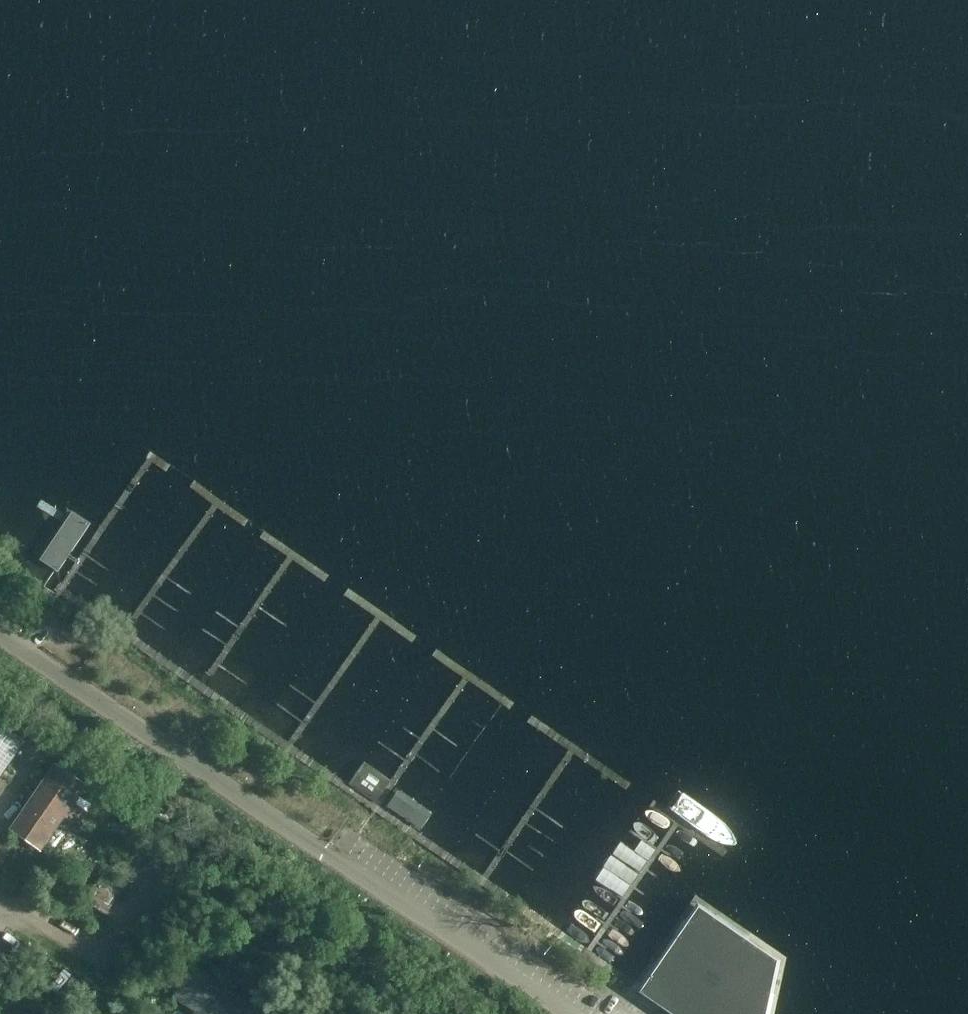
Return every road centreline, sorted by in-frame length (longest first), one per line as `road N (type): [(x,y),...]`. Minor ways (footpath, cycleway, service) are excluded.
road 1 (unclassified): [(565,1013),(304,827),(0,626)]

